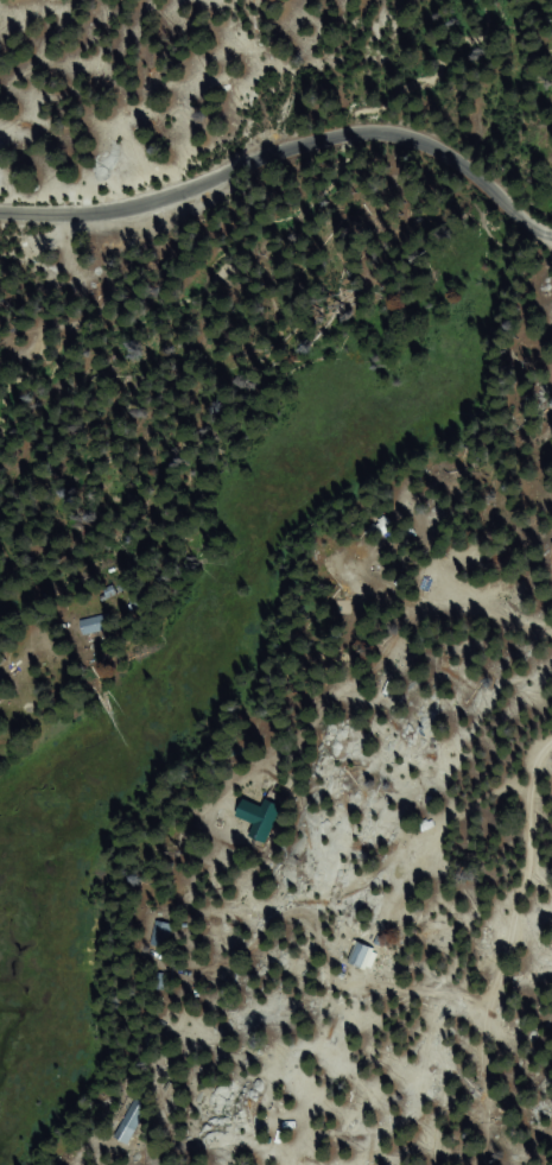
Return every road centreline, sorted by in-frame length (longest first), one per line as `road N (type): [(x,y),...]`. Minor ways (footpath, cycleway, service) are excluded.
road 1 (residential): [(551,238),(450,153),(380,135),(287,150),(129,210),(0,214)]
road 2 (track): [(528,796),(473,1164)]
road 3 (track): [(277,773),(443,621),(551,629)]
road 4 (track): [(551,772),(400,924)]
road 5 (track): [(0,402),(77,215)]

